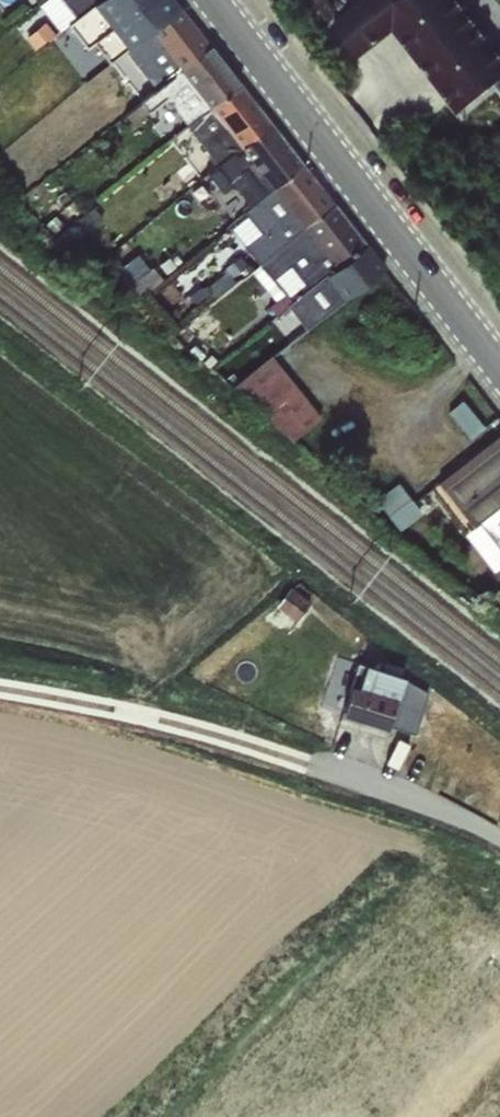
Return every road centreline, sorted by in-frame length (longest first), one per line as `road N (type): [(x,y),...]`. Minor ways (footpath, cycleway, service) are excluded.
road 1 (tertiary): [(499,369),(214,0)]
road 2 (track): [(0,686),(277,748)]
road 3 (residential): [(499,838),(277,748)]

